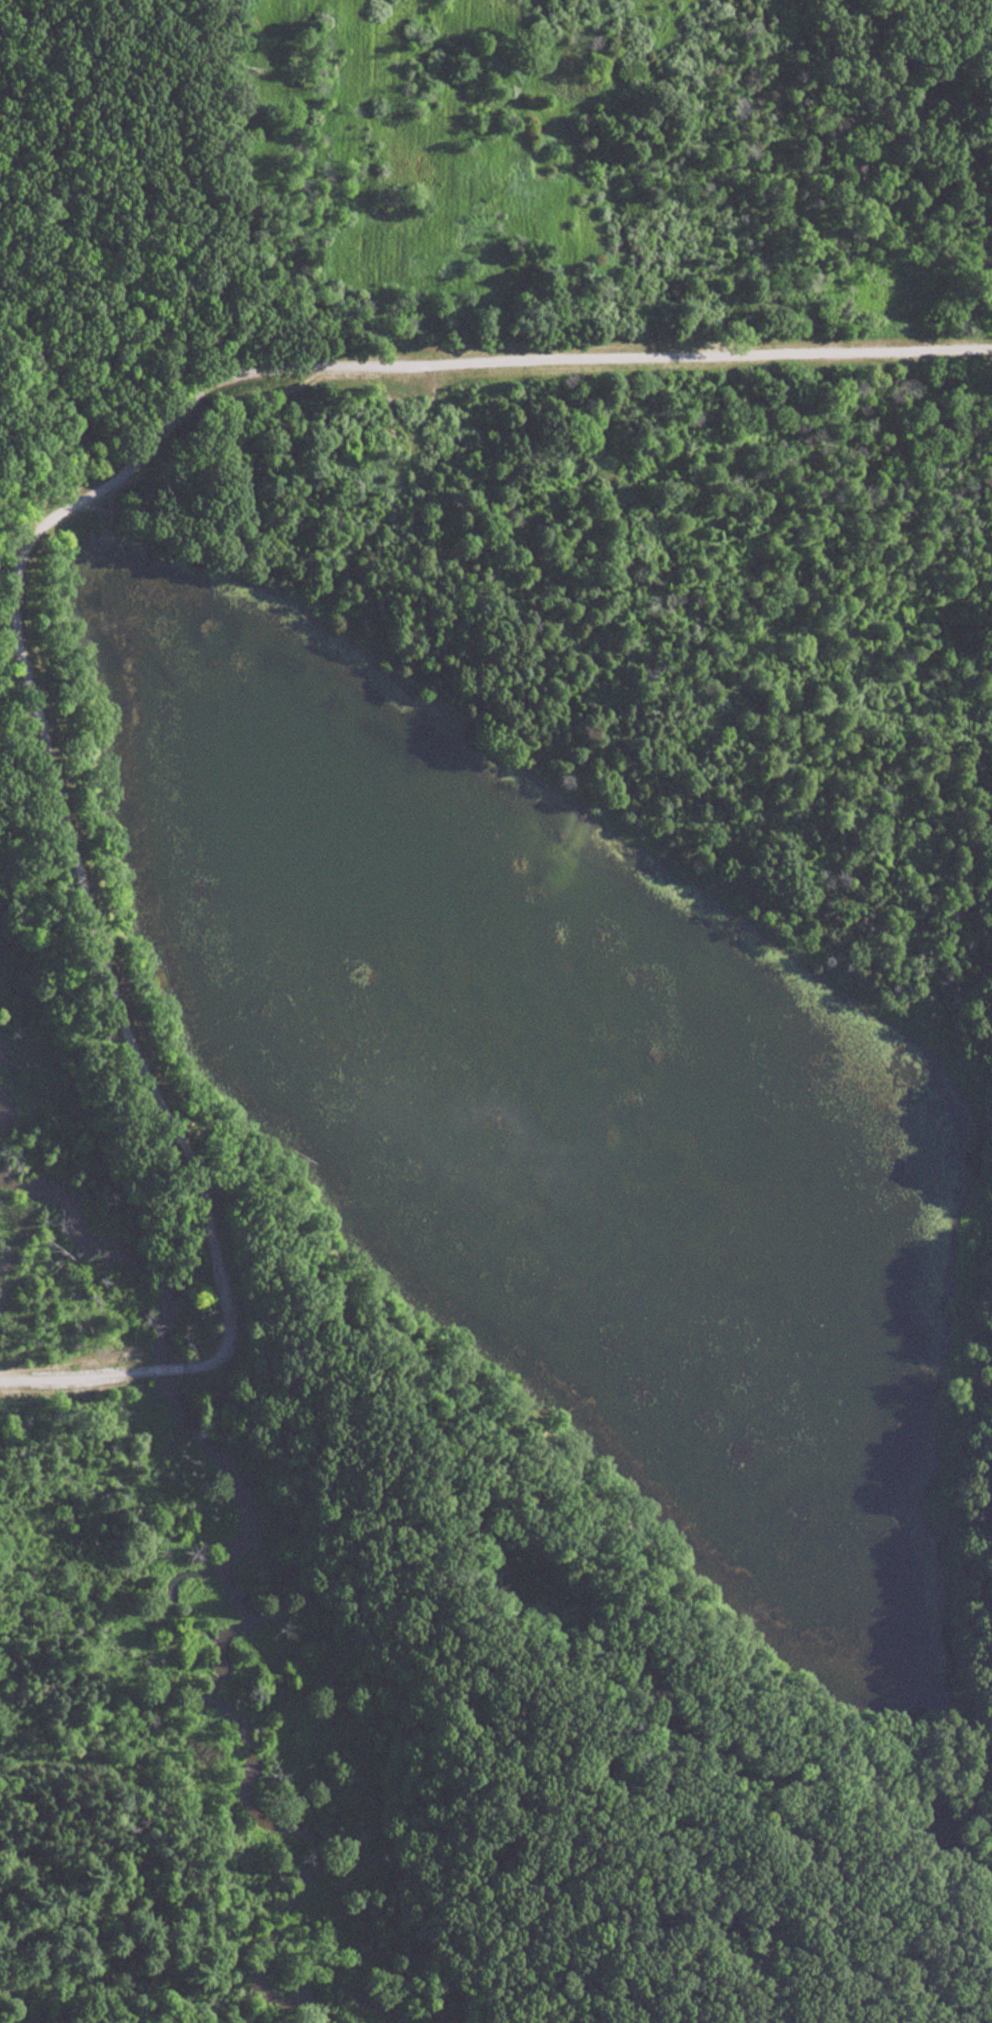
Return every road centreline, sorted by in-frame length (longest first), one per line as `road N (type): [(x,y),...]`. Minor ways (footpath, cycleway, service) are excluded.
road 1 (track): [(234,1291),(201,1164),(126,1018),(14,623),(22,544),(40,519),(124,468),(227,362)]
road 2 (track): [(227,362),(991,335)]
road 3 (track): [(155,1368),(0,1374)]

